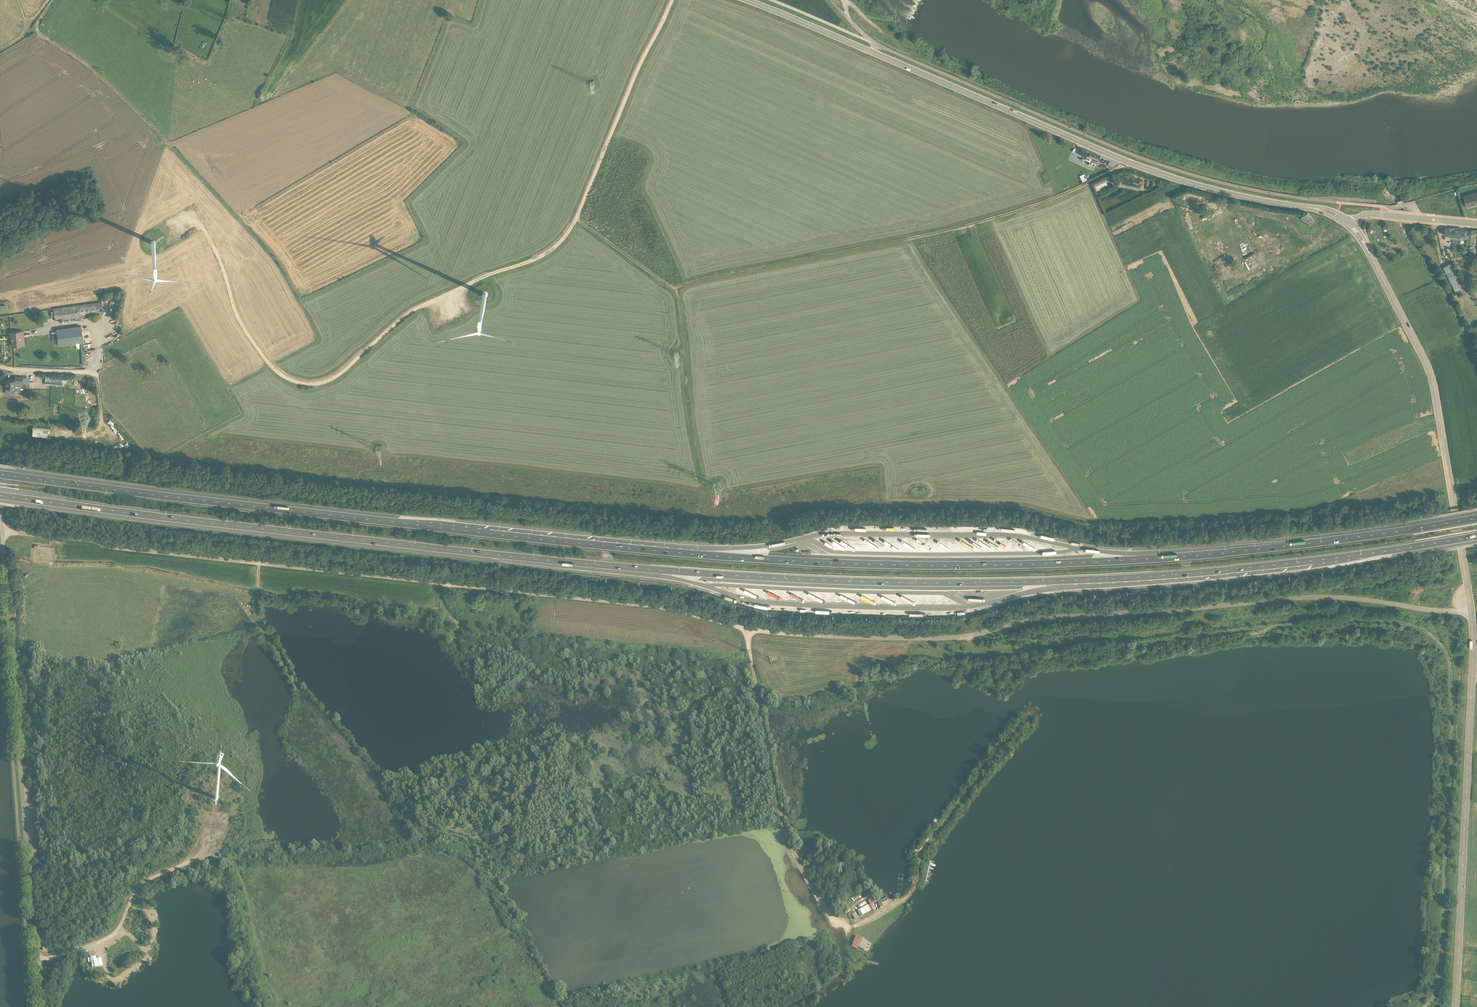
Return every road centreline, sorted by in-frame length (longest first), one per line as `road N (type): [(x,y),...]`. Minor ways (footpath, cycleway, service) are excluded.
road 1 (unclassified): [(1471,607),(1286,596),(1030,618),(962,636),(878,636),(746,627),(661,604),(3,534)]
road 2 (track): [(167,225),(191,222),(209,232),(235,312),(263,358),(298,381),(331,379),(398,318),(549,252),(577,216),(672,0)]
road 3 (motorway): [(672,547),(0,471)]
road 4 (motorway): [(0,492),(649,564)]
road 5 (track): [(1425,1006),(1439,973),(1450,779),(1451,670),(1441,643),(1414,624),(1352,616),(1187,634)]
road 6 (track): [(746,627),(786,839),(836,923),(848,930),(907,899),(931,842),(997,759)]
road 7 (track): [(1127,160),(984,218),(685,282),(678,292),(685,343)]
road 8 (tertiary): [(874,52),(1127,160),(1257,198),(1321,207),(1350,223)]
road 9 (motorway): [(1163,553),(915,560),(672,547)]
road 10 (unclassified): [(3,534),(39,1006)]
road 11 (motorway): [(649,564),(912,577),(1080,575)]
road 12 (tertiary): [(1471,607),(1430,372),(1350,223)]
road 13 (tertiary): [(1456,1006),(1471,607)]
road 14 (motorway): [(1080,575),(1281,560),(1476,532)]
road 15 (motorway): [(1476,514),(1163,553)]
road 16 (track): [(36,961),(116,934),(141,884),(200,857),(213,838),(217,809)]
road 17 (track): [(200,857),(238,867),(281,1006)]
road 18 (track): [(259,560),(255,611),(298,691)]
road 19 (track): [(702,477),(685,343)]
road 20 (tertiary): [(750,0),(874,52)]
road 21 (unclassified): [(1350,223),(1366,212),(1476,222)]
road 22 (track): [(577,216),(678,292)]
road 23 (track): [(96,942),(116,981),(147,958),(118,929)]

